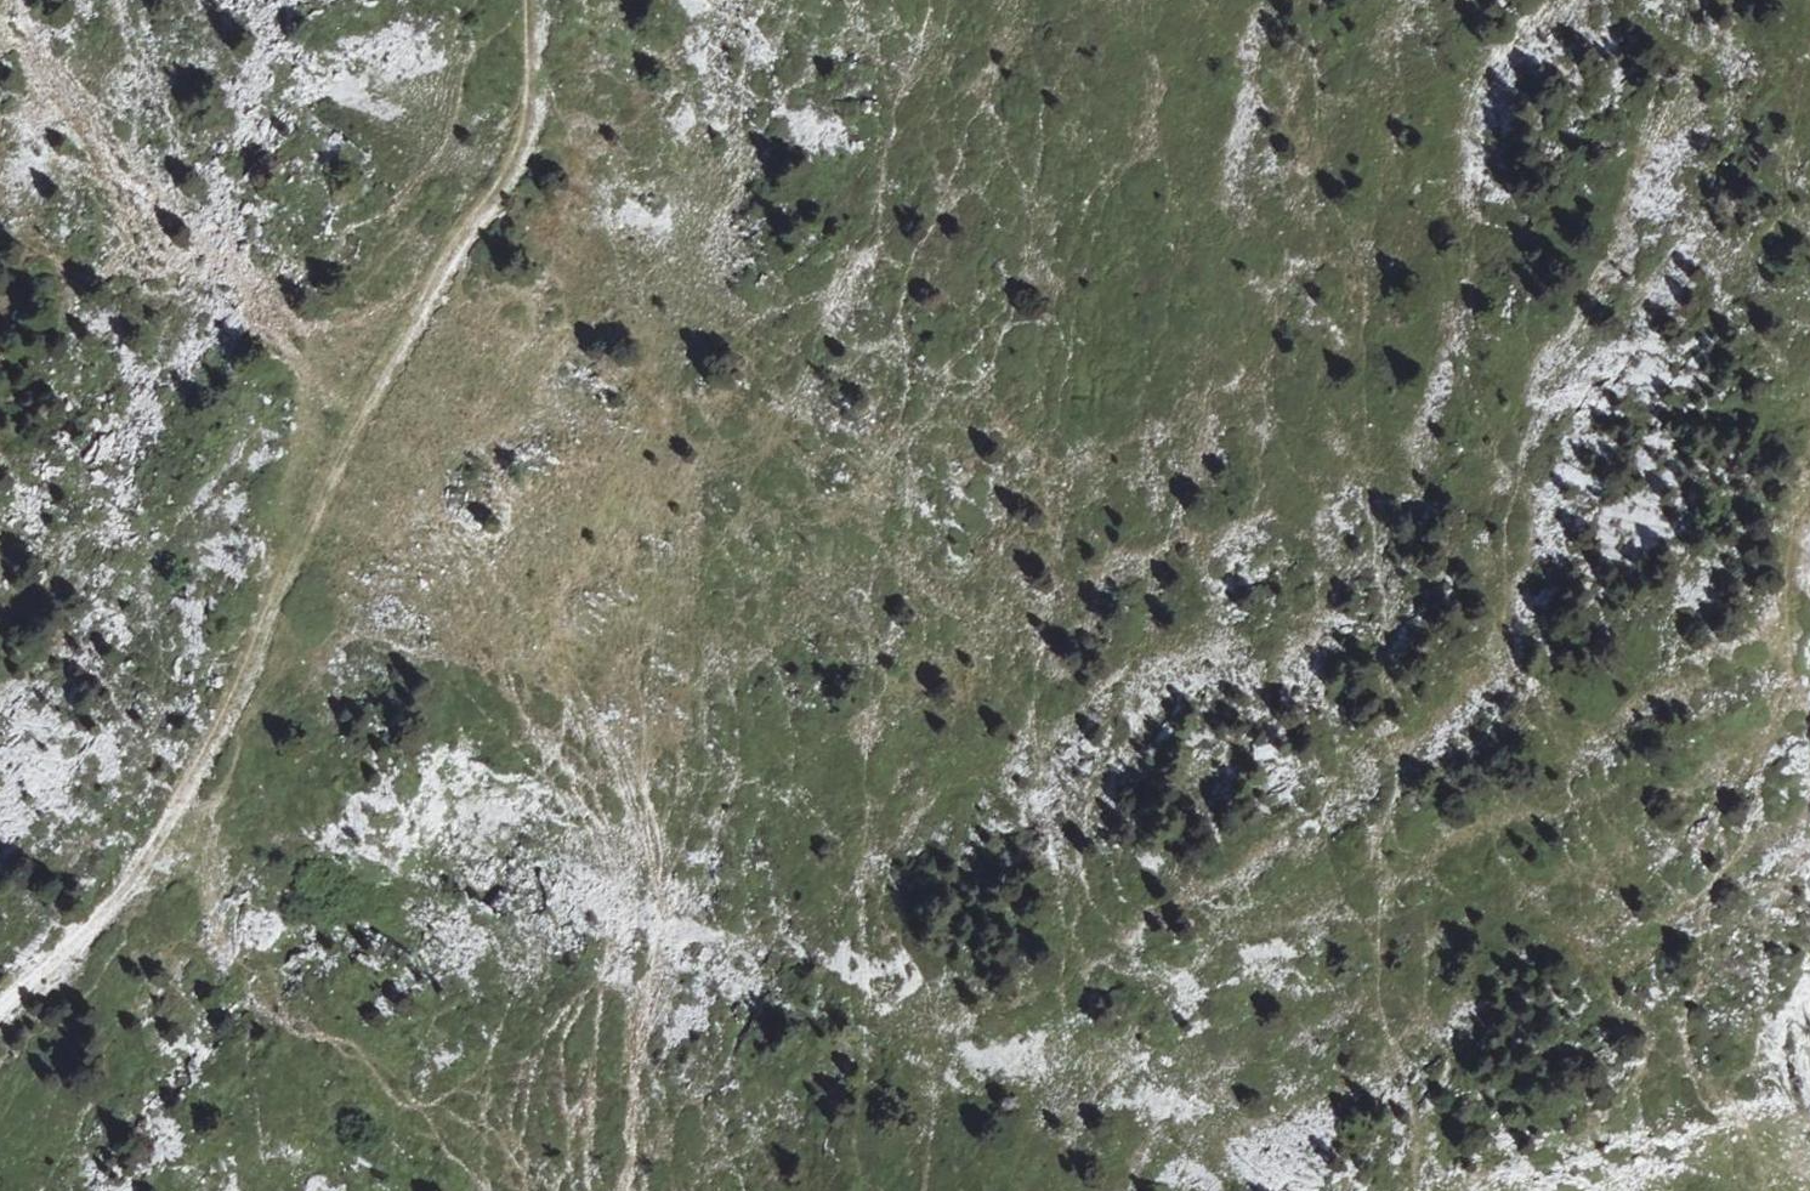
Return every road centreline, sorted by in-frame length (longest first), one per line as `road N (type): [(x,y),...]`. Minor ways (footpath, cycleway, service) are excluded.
road 1 (track): [(0,1026),(203,768),(371,400),(532,129),(532,0)]

